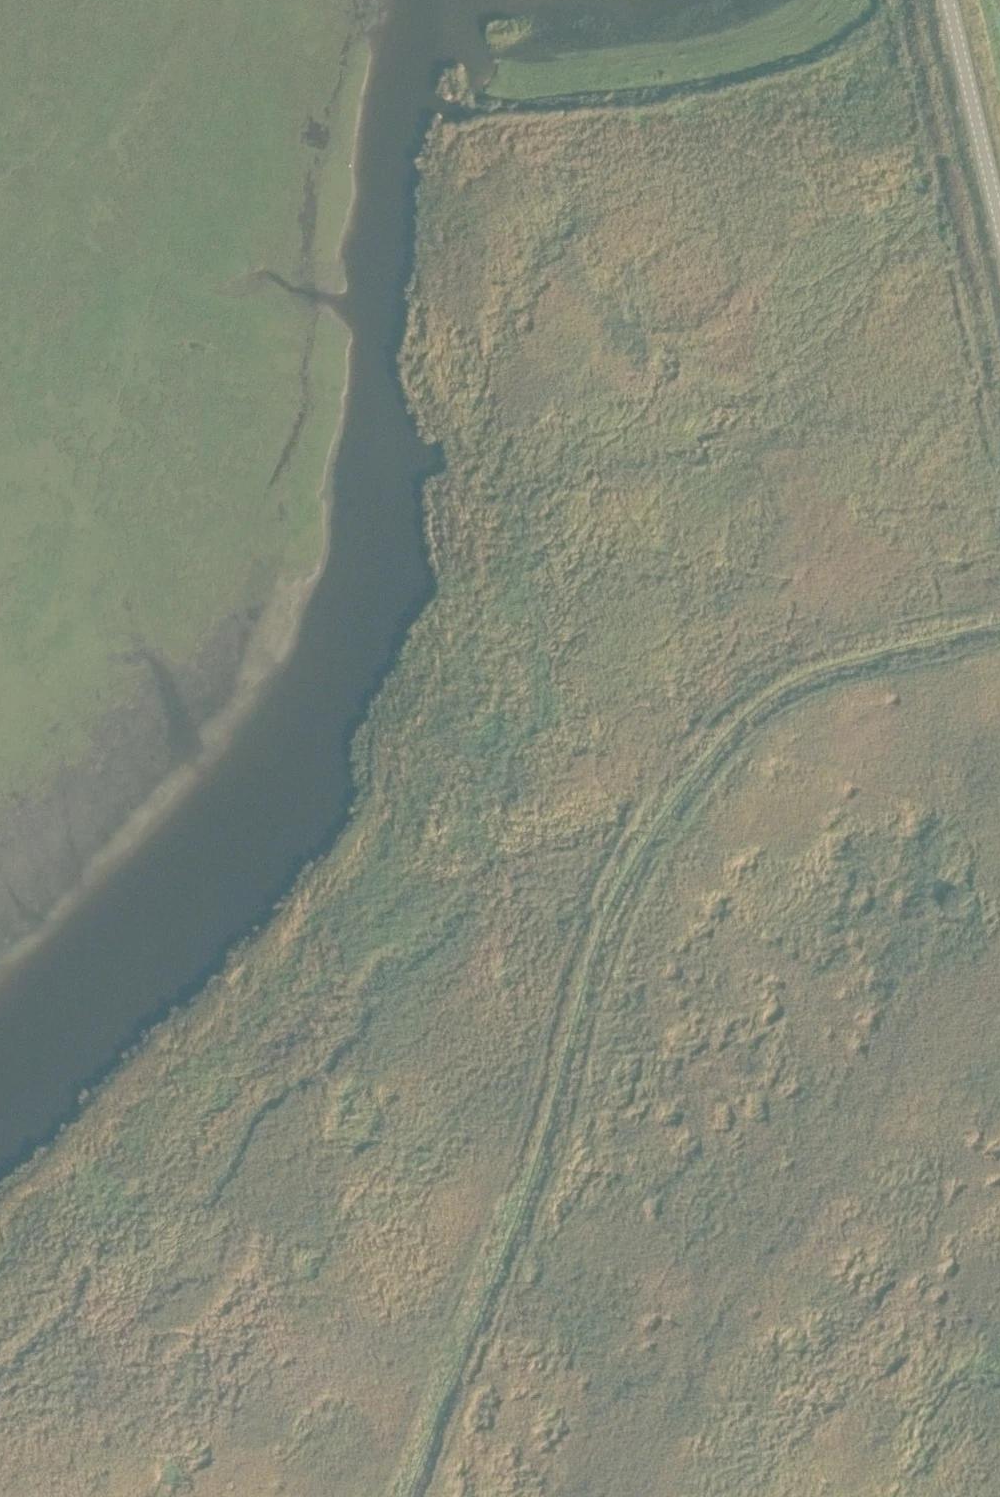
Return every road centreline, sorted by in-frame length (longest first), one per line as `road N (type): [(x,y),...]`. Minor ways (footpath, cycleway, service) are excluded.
road 1 (track): [(999,628),(806,679),(748,717),(651,844),(615,908),(534,1181),(410,1496)]
road 2 (unclassified): [(999,226),(945,0)]

